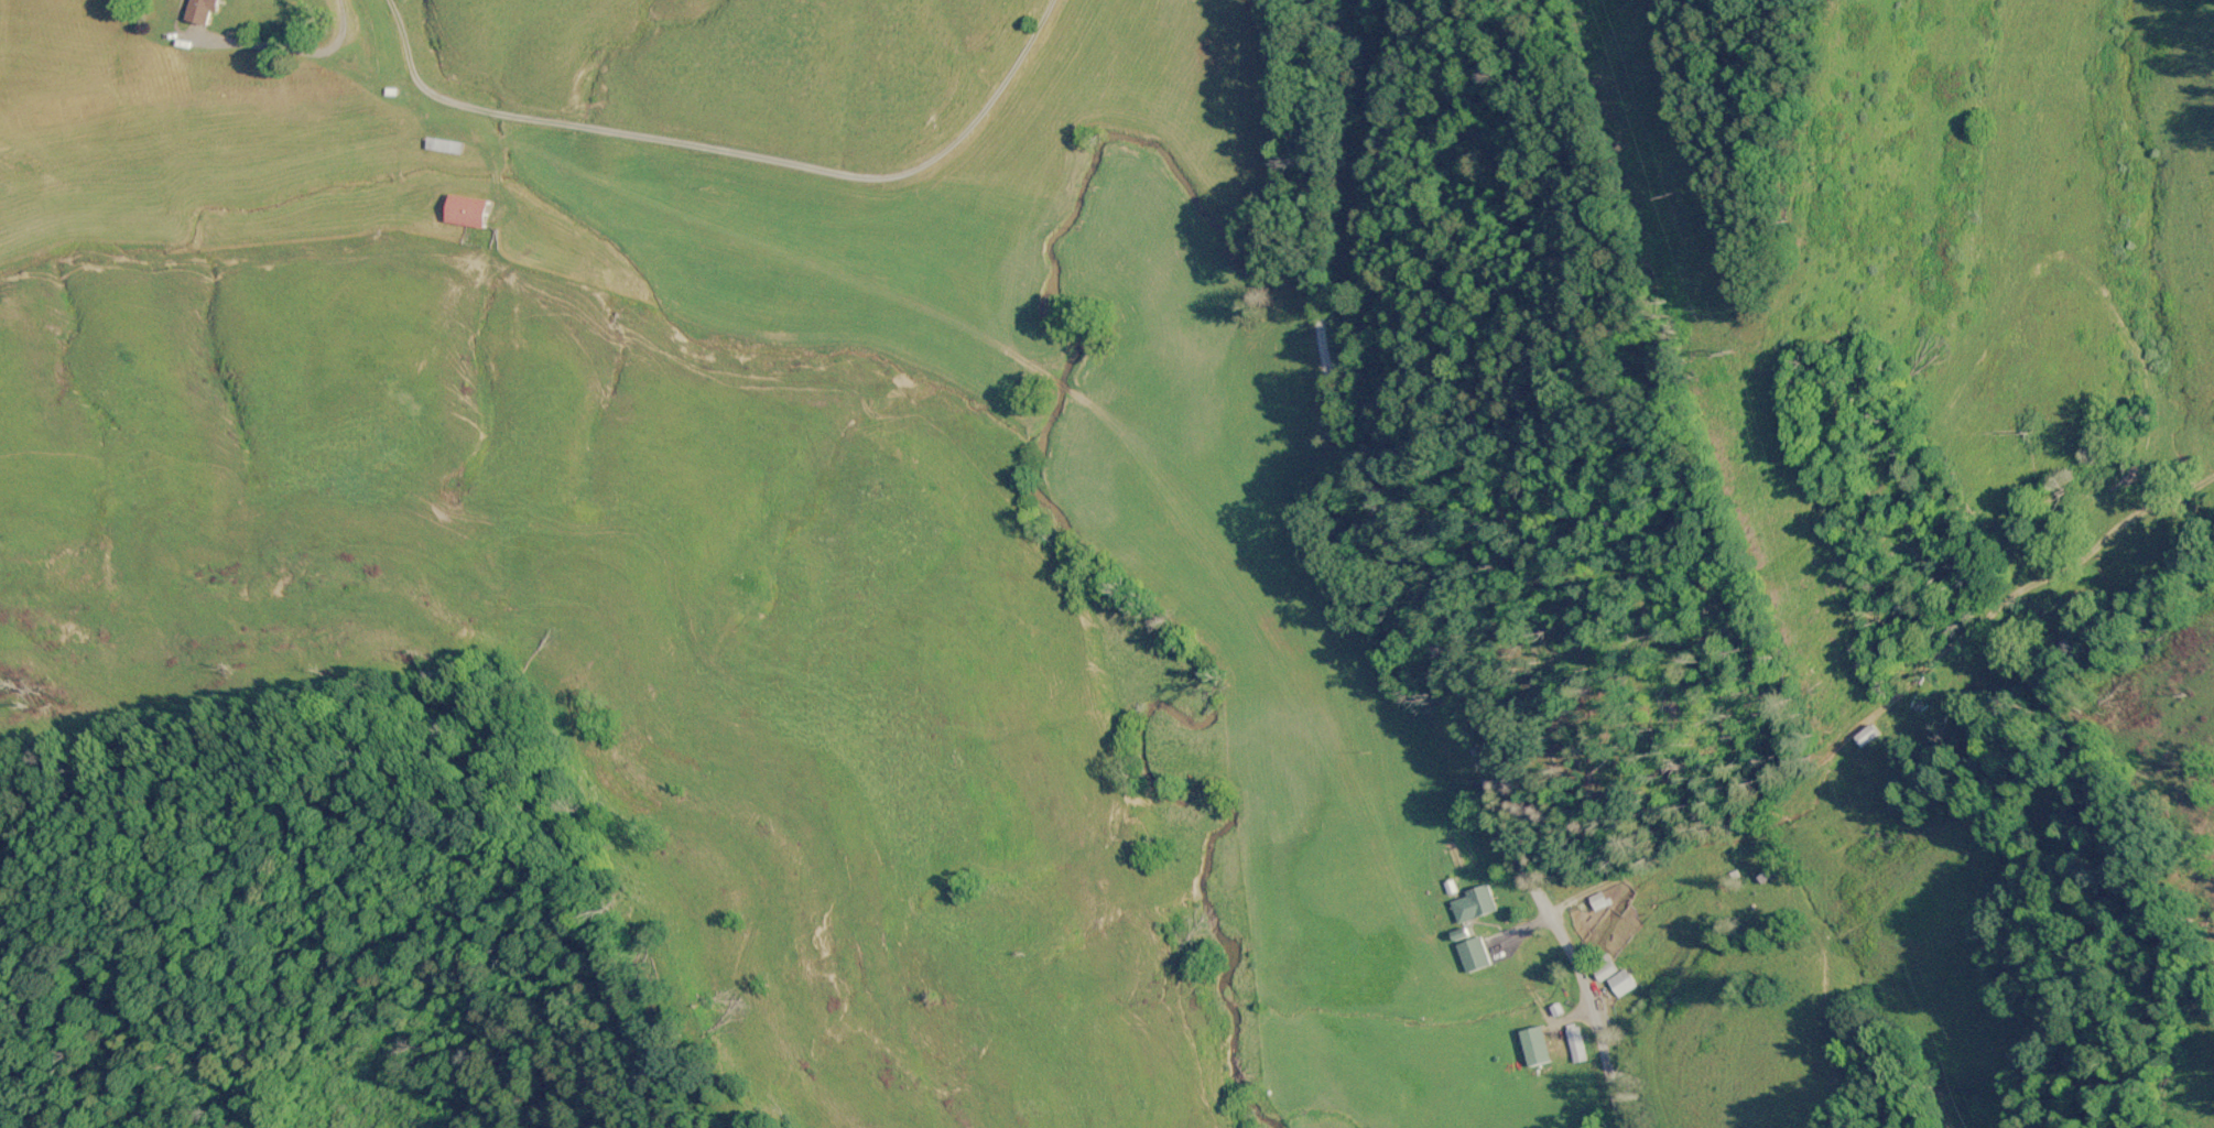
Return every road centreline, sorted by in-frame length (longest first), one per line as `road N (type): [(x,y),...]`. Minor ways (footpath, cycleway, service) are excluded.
road 1 (residential): [(1621,1127),(1585,974),(1549,905),(1338,376),(1321,290),(1330,0)]
road 2 (residential): [(389,0),(427,84),(448,100),(890,183),(946,155),(1003,86),(1051,0)]
road 3 (residential): [(191,47),(330,54),(343,37),(338,0)]

